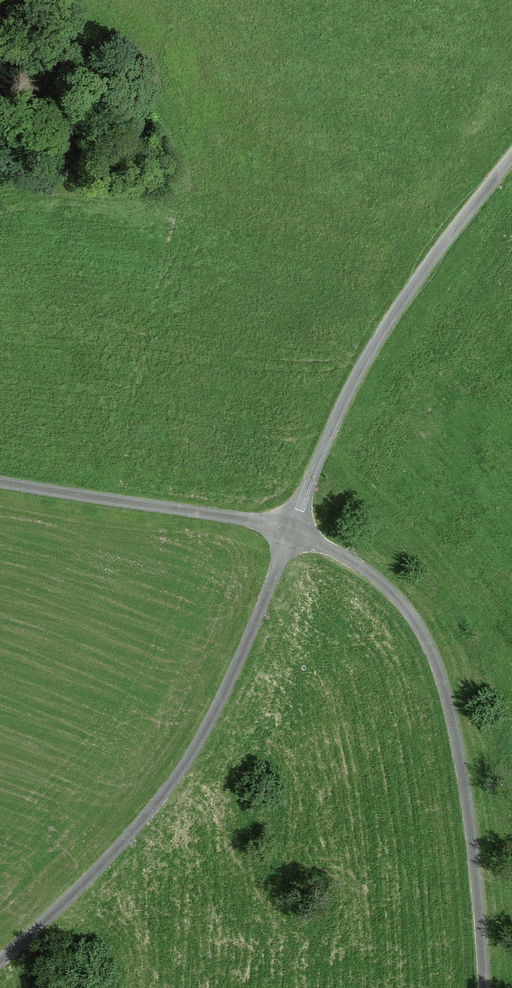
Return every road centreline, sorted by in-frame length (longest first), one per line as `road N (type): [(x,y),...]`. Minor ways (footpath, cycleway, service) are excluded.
road 1 (unclassified): [(483,987),(464,786),(427,642),(372,576),(291,530)]
road 2 (unclassified): [(291,530),(234,673),(171,785),(78,889),(0,959)]
road 3 (unclassified): [(511,158),(373,346),(291,530)]
road 4 (unclassified): [(291,530),(0,482)]

